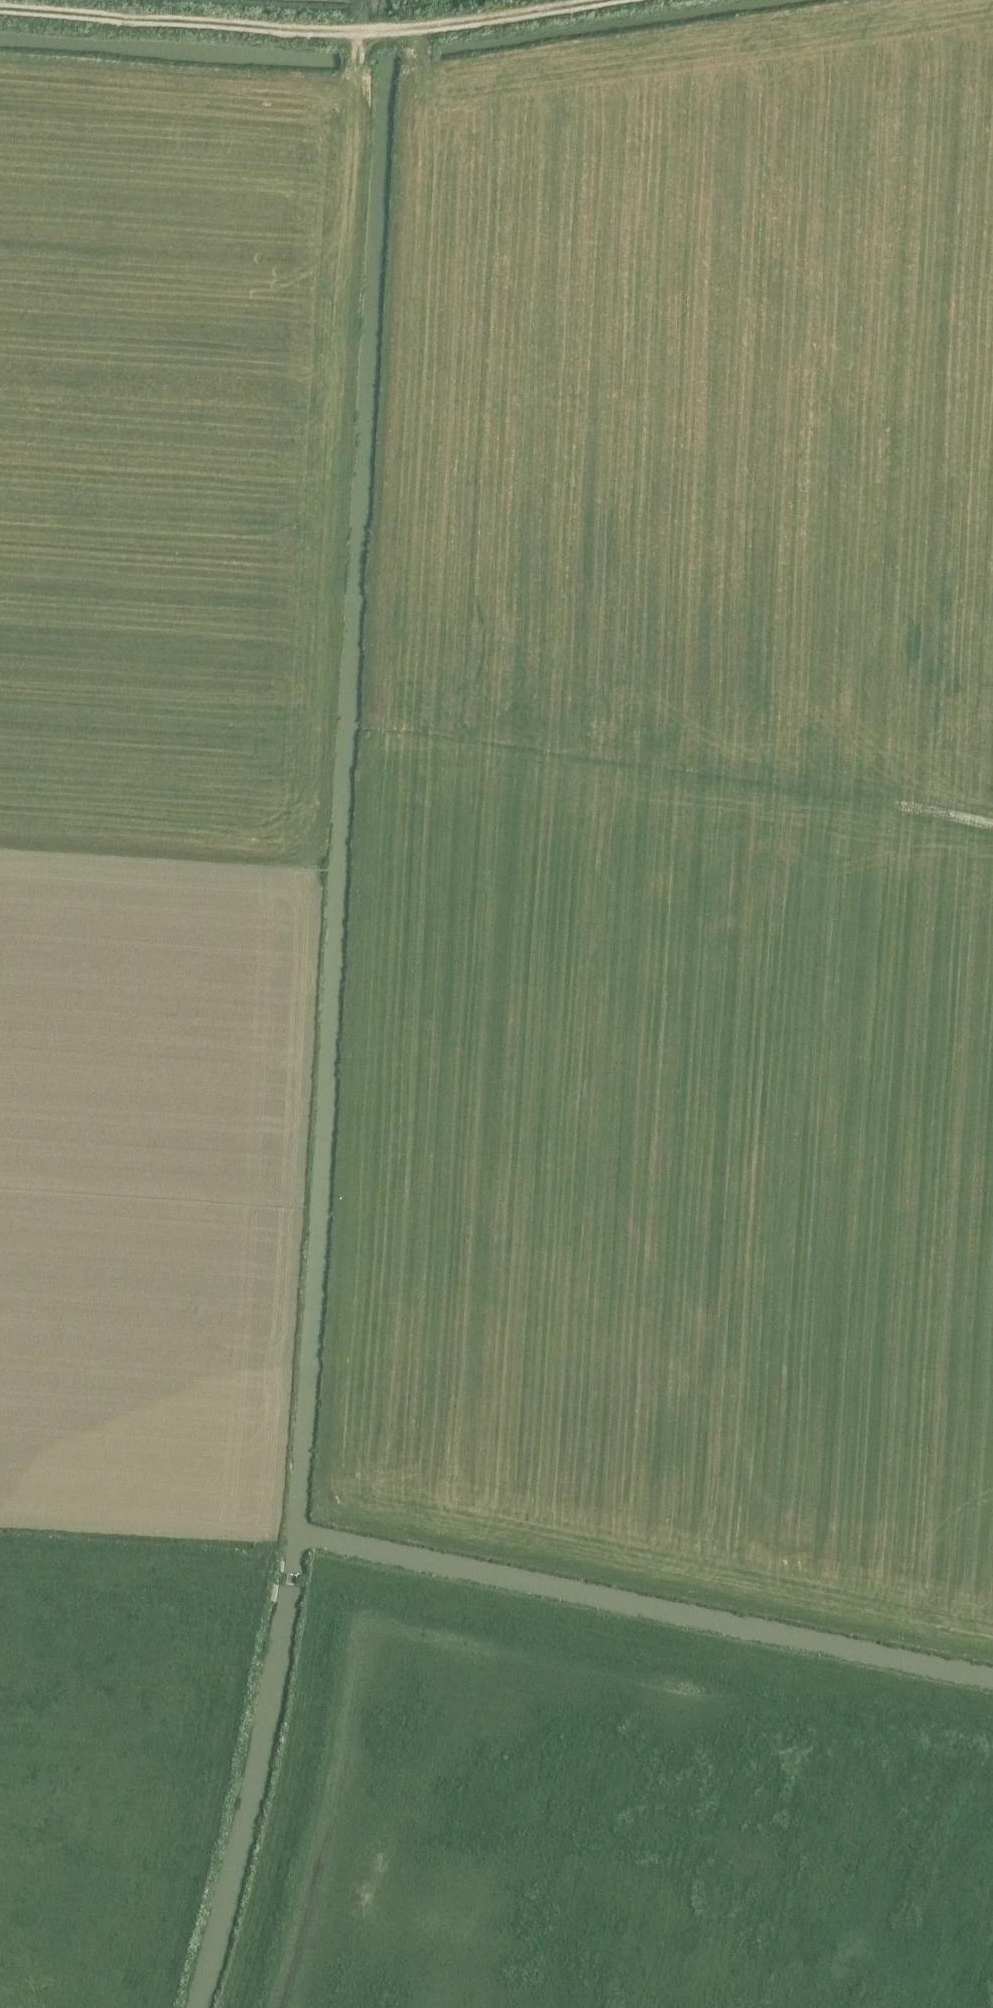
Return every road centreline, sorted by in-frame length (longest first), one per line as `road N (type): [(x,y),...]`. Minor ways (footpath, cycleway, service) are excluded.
road 1 (track): [(0,7),(377,28),(572,0)]

